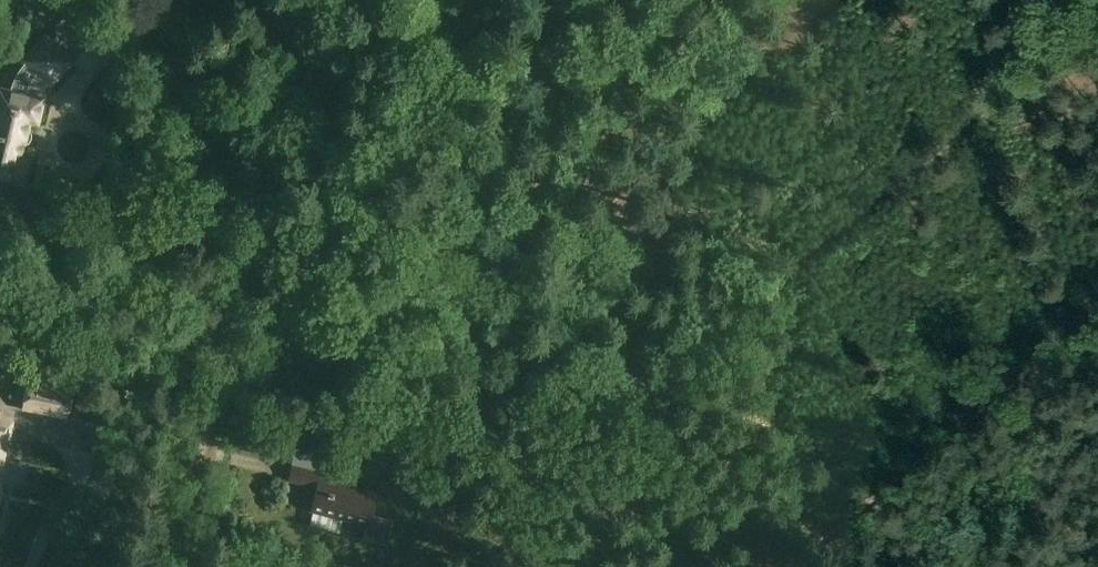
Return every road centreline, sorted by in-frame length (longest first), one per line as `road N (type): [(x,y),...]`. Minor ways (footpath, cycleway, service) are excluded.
road 1 (track): [(171,566),(307,0)]

